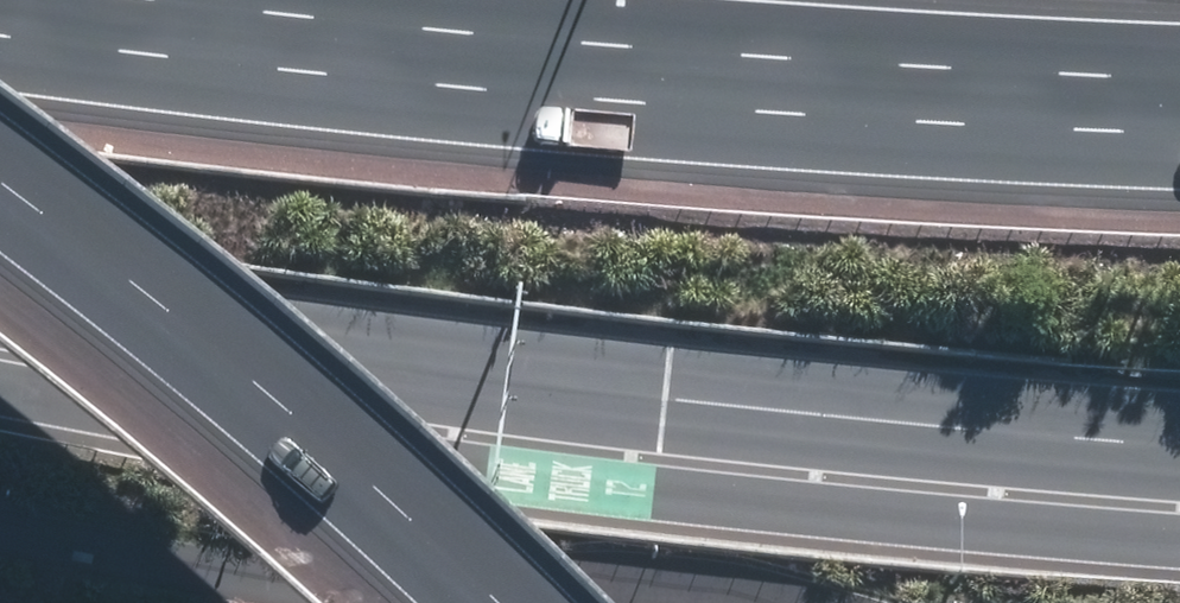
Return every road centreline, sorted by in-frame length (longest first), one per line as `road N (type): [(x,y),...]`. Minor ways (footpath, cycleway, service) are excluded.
road 1 (motorway): [(1179,469),(660,432),(0,319)]
road 2 (motorway): [(1179,66),(682,39),(289,0)]
road 3 (motorway): [(539,602),(420,488),(169,274),(0,148)]

